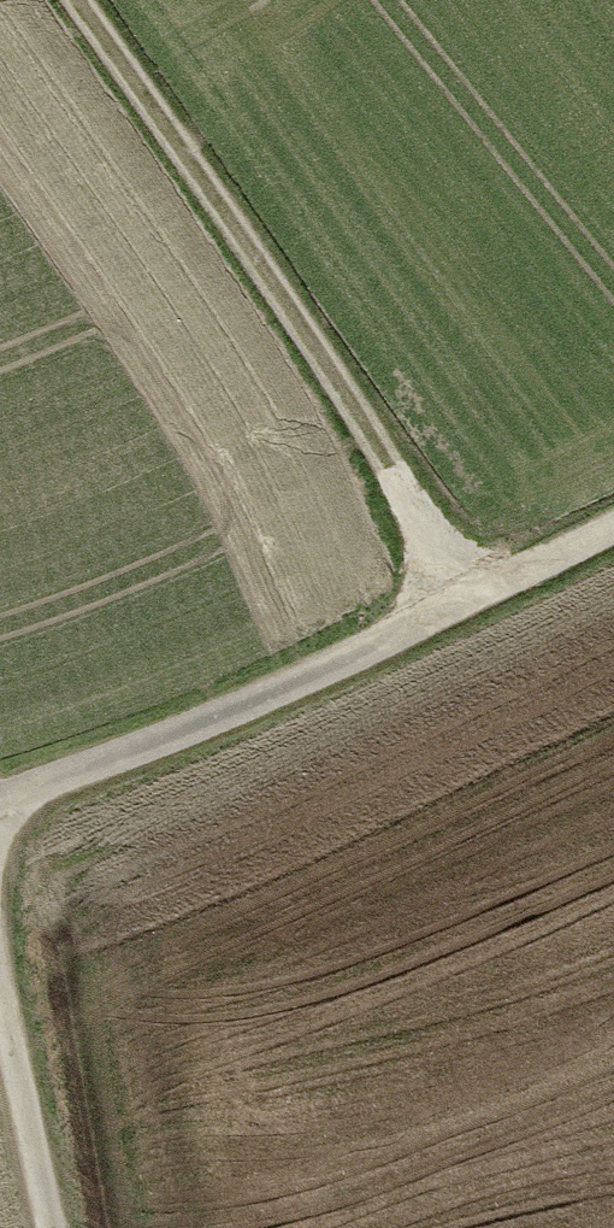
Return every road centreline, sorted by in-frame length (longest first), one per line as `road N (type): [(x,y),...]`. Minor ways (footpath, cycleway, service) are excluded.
road 1 (track): [(464,614),(65,0)]
road 2 (track): [(613,533),(464,614),(0,827)]
road 3 (track): [(0,985),(51,1227)]

